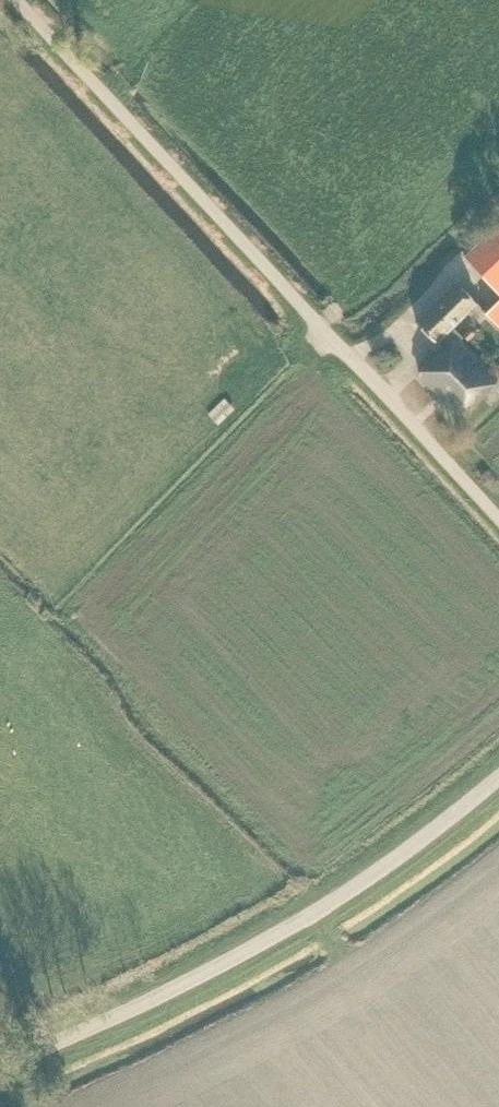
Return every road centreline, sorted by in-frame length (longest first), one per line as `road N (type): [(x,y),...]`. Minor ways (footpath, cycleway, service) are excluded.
road 1 (unclassified): [(498,521),(11,0)]
road 2 (unclassified): [(0,1066),(131,1010),(280,932),(498,775)]

